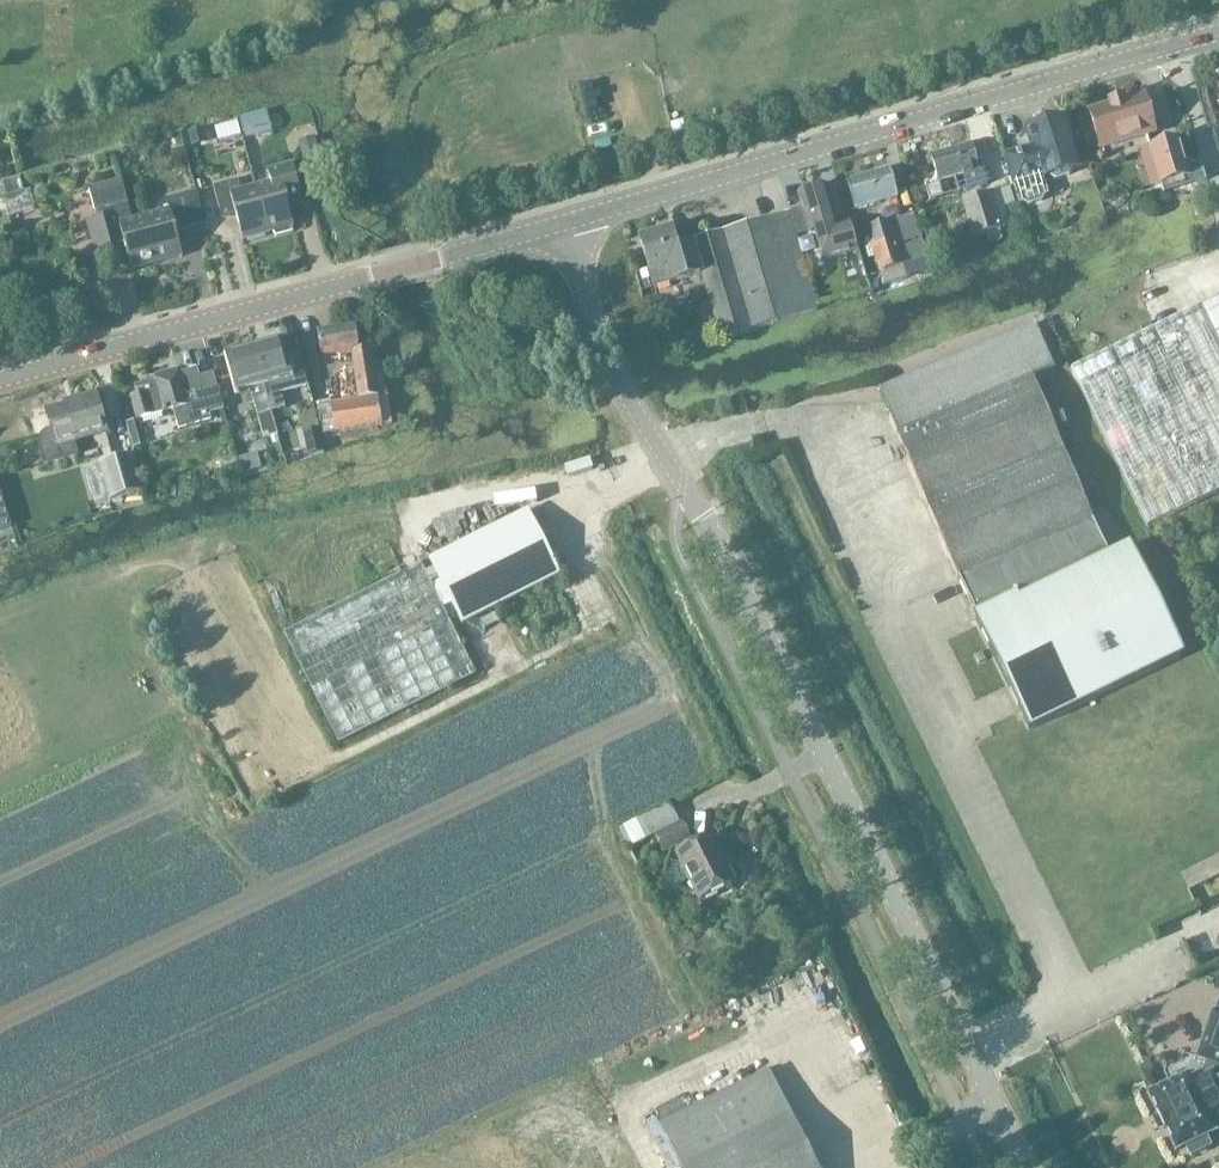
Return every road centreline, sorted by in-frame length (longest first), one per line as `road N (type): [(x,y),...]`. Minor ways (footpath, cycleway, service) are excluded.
road 1 (unclassified): [(1026,1167),(710,523),(605,351),(562,223)]
road 2 (tertiary): [(562,223),(1218,36)]
road 3 (tertiary): [(0,383),(562,223)]

